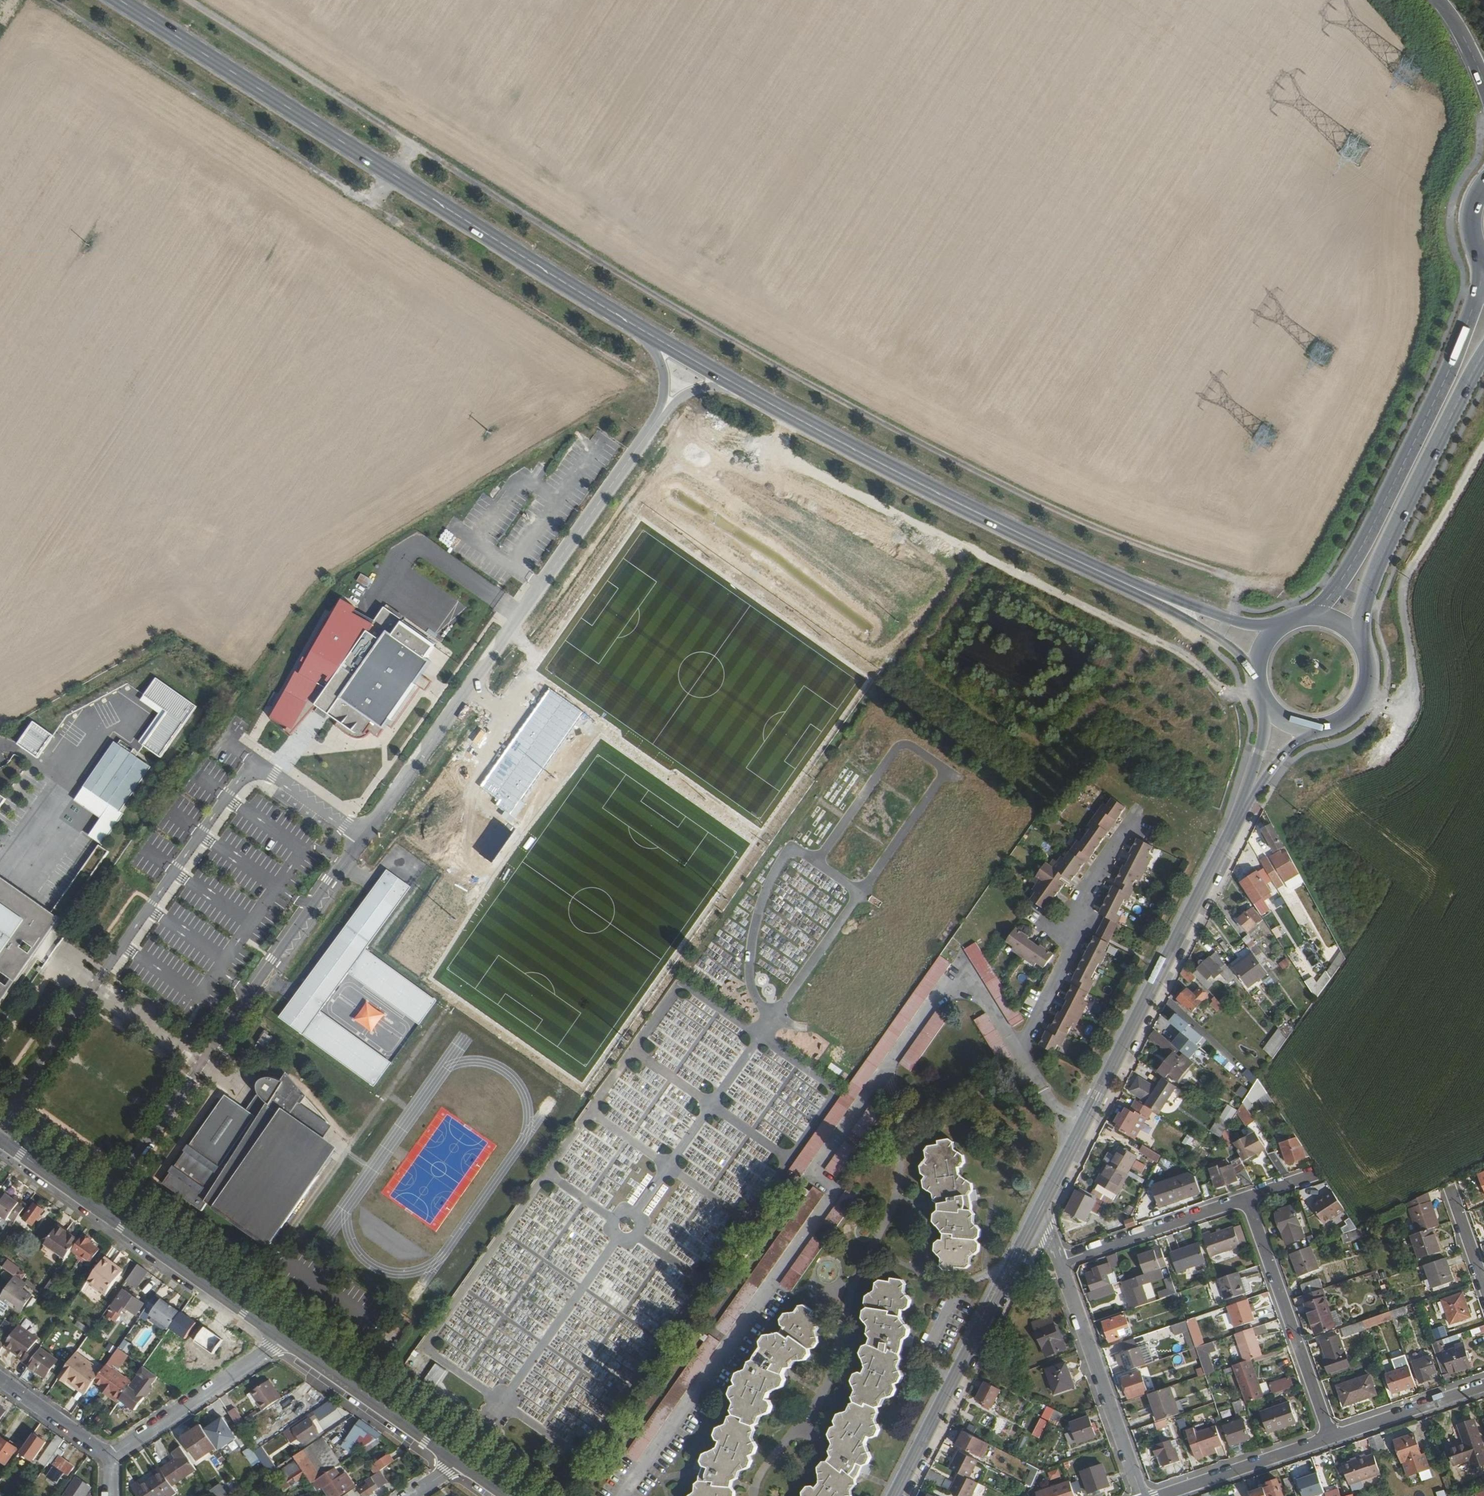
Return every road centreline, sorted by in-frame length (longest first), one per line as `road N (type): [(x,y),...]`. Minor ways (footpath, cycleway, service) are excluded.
road 1 (track): [(51,0),(644,377),(788,459),(1155,641),(1214,649)]
road 2 (track): [(184,0),(645,292),(871,419),(1088,527),(1267,587),(1290,604)]
road 3 (secondary): [(116,0),(698,364)]
road 4 (residential): [(698,364),(364,837)]
road 5 (secondary): [(698,364),(1020,536),(1158,599)]
road 6 (secondary): [(1036,1216),(1245,804)]
road 7 (residential): [(99,1211),(364,837)]
road 8 (secondary): [(1481,257),(1479,292),(1448,373),(1365,541),(1307,617)]
road 9 (track): [(1364,699),(1408,714),(1412,676),(1401,608),(1407,574),(1483,446)]
road 10 (secondary): [(1362,643),(1364,603),(1383,554),(1483,354)]
road 11 (secondary): [(895,1495),(1036,1216)]
road 12 (residential): [(1331,1438),(1247,1199)]
road 13 (residential): [(1141,1495),(1061,1262)]
road 14 (tertiary): [(283,1339),(99,1211)]
road 15 (tertiary): [(458,1463),(283,1339)]
road 16 (residential): [(283,1339),(110,1456)]
road 17 (residential): [(1061,1262),(1247,1199)]
road 18 (residential): [(1331,1438),(1159,1495)]
road 19 (residential): [(1483,1385),(1331,1438)]
road 20 (residential): [(110,1456),(0,1379)]
road 21 (secondary): [(1284,624),(1256,626),(1158,599)]
road 22 (secondary): [(1158,599),(1256,675)]
road 23 (tertiary): [(99,1211),(0,1140)]

